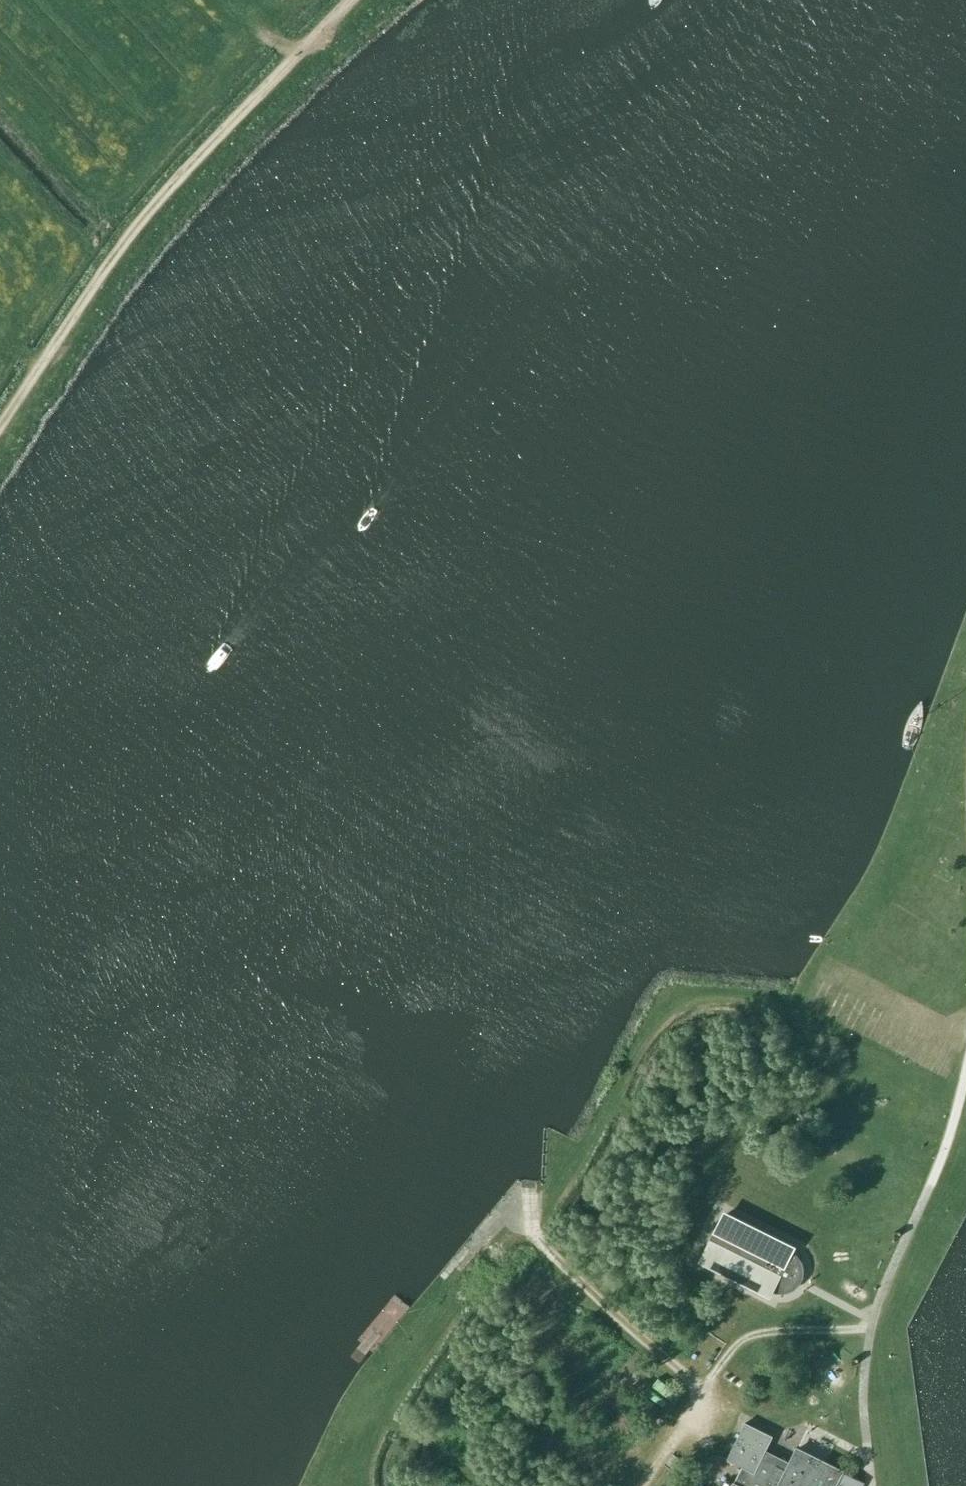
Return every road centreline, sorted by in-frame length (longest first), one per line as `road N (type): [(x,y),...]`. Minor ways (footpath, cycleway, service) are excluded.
road 1 (track): [(0,424),(142,219),(349,0)]
road 2 (track): [(529,1186),(537,1248),(583,1300),(700,1398),(653,1485)]

